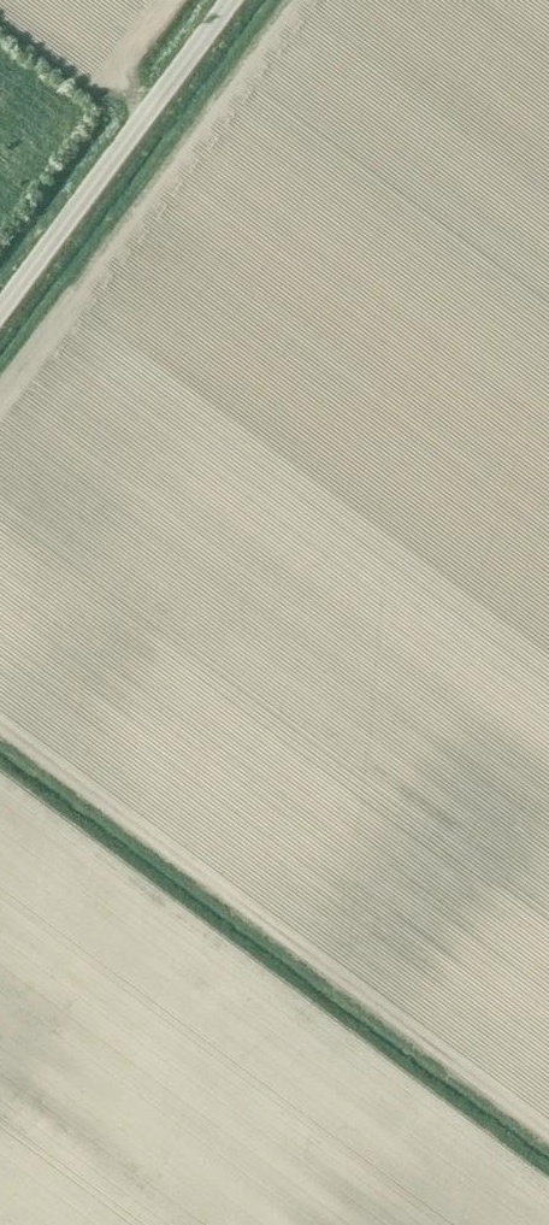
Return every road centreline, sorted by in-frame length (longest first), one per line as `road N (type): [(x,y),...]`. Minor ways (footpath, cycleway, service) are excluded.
road 1 (unclassified): [(0,312),(232,0)]

